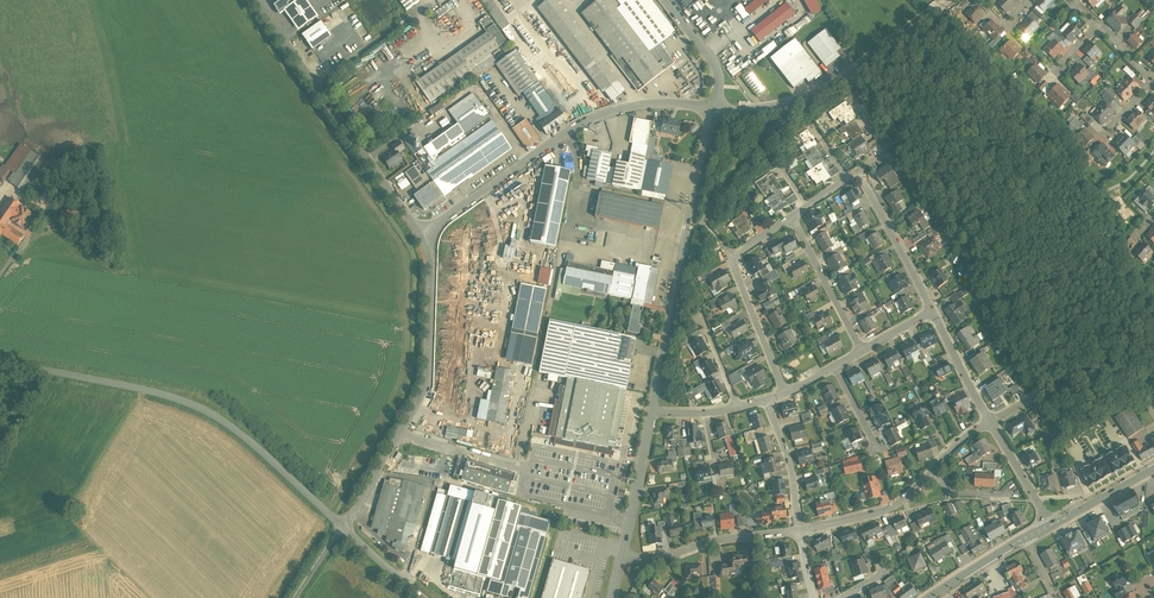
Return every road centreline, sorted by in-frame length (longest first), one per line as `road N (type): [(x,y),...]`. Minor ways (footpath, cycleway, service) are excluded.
road 1 (unclassified): [(48,371),(201,410),(238,432),(343,529)]
road 2 (unclassified): [(343,529),(426,382),(430,263),(422,235)]
road 3 (residential): [(715,103),(652,412)]
road 4 (unclassified): [(422,235),(256,0)]
road 5 (unclassified): [(715,103),(799,95),(865,63),(950,0)]
road 6 (residential): [(620,557),(800,531)]
road 7 (residential): [(422,235),(567,133)]
road 8 (residential): [(932,311),(858,171)]
road 9 (residential): [(567,133),(629,106),(715,103)]
road 10 (residential): [(863,351),(790,218)]
road 11 (residential): [(652,412),(620,557)]
road 12 (residential): [(785,393),(730,258)]
road 13 (residential): [(800,531),(882,511),(929,473)]
road 14 (residential): [(766,400),(788,460),(800,531)]
road 15 (residential): [(990,422),(932,311)]
road 16 (unclassified): [(668,0),(715,58),(715,103)]

